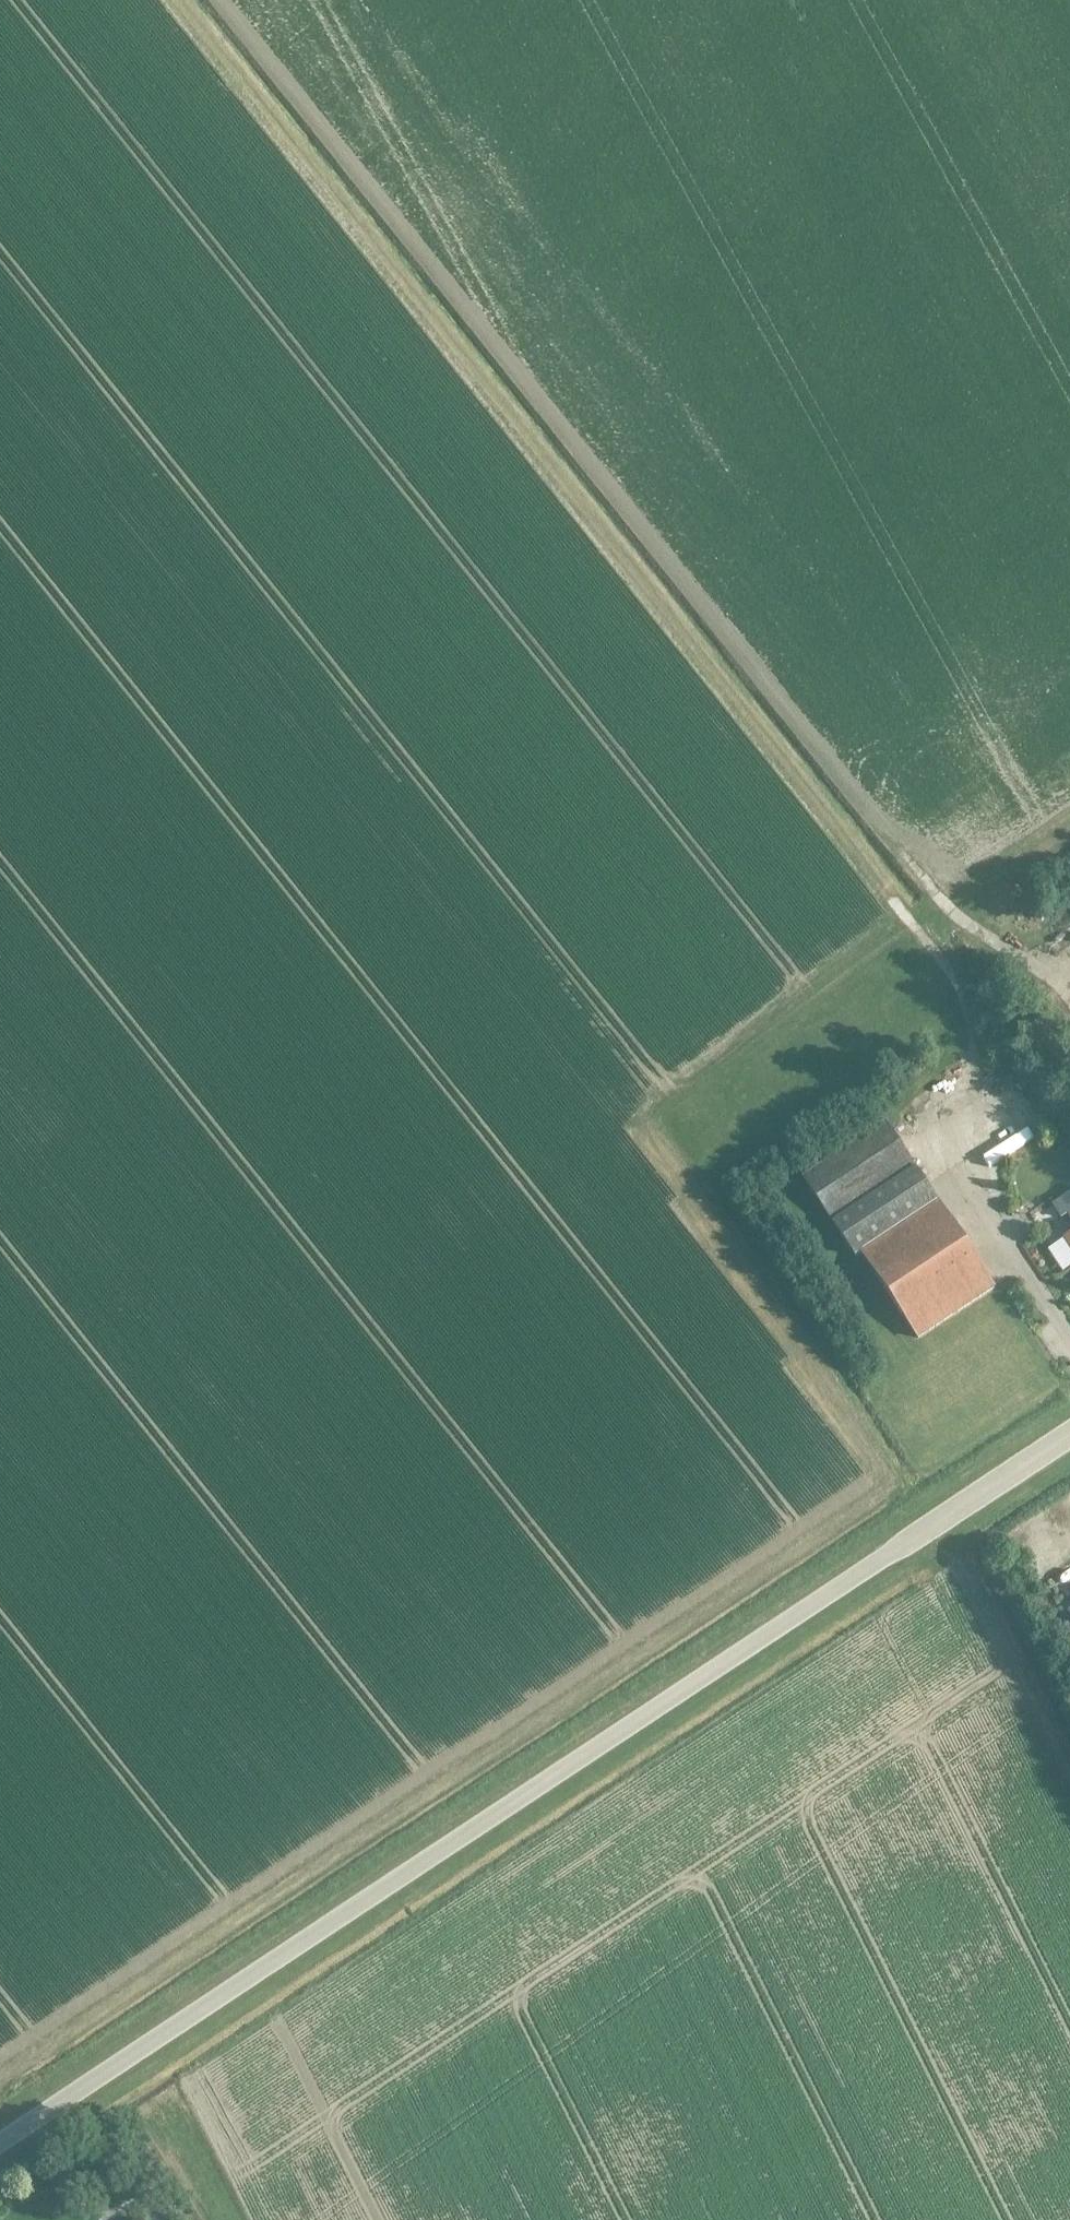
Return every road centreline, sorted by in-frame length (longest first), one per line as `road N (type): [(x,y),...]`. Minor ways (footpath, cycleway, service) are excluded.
road 1 (unclassified): [(1069,1433),(0,2141)]

